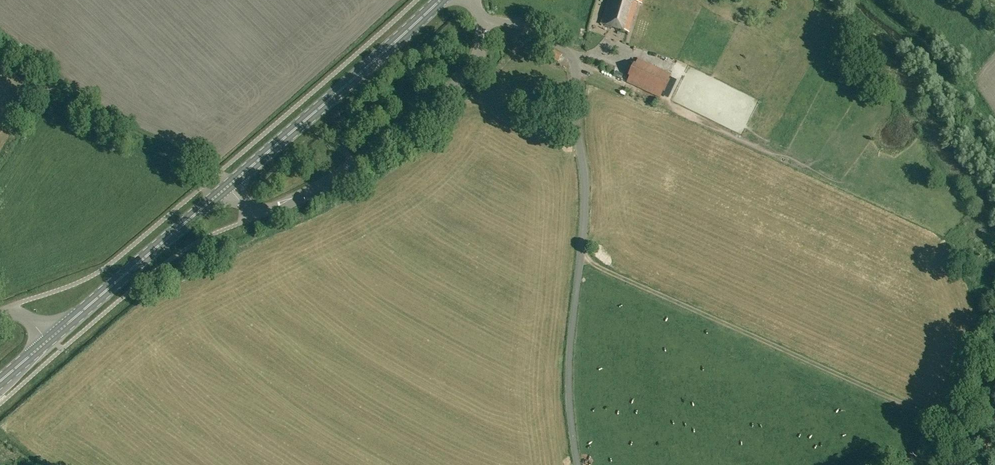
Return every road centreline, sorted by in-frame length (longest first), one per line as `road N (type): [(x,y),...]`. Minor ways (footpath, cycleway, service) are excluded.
road 1 (unclassified): [(483,21),(533,32),(565,49),(578,66),(586,193),(570,395),(580,464)]
road 2 (track): [(583,253),(605,271),(974,437),(994,459)]
road 3 (unclassified): [(232,187),(261,209),(332,182),(452,93),(480,47),(483,21)]
road 4 (secondary): [(232,187),(440,0)]
road 5 (secondary): [(53,338),(232,187)]

